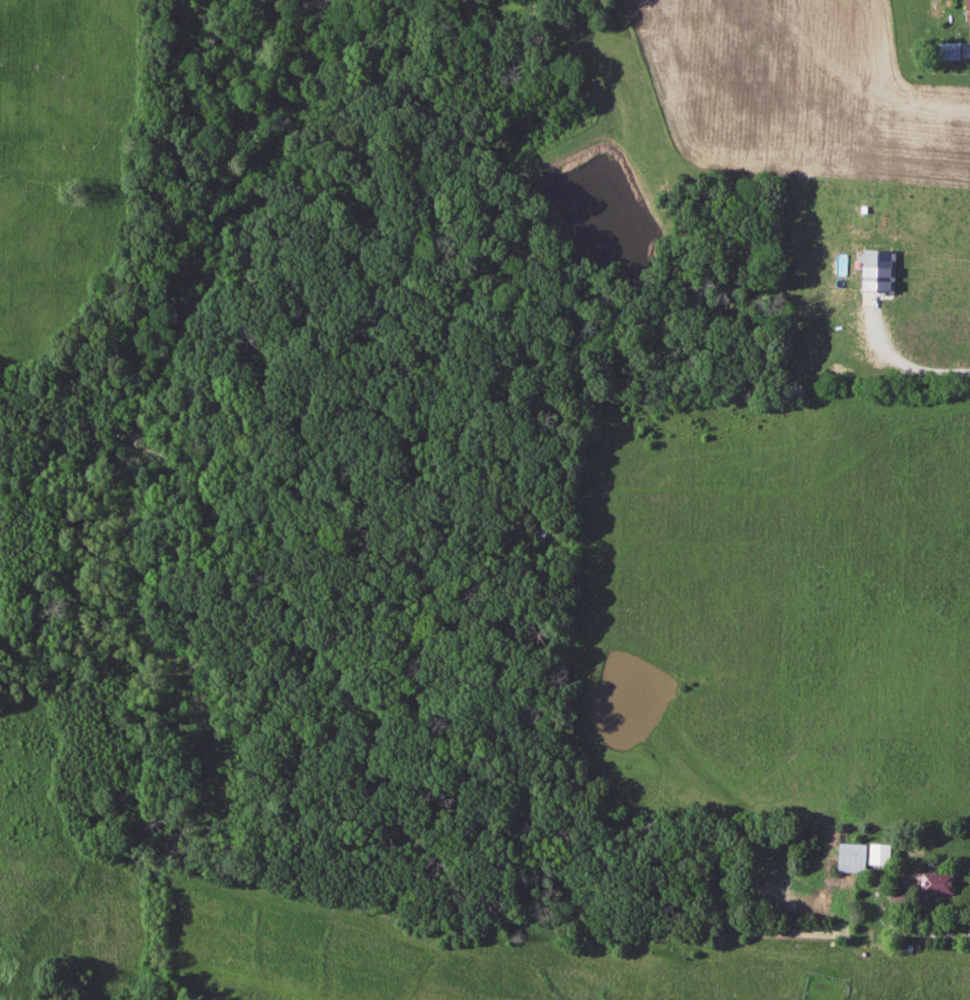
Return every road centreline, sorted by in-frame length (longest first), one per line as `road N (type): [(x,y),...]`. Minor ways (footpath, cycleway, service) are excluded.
road 1 (residential): [(969,935),(885,926),(876,875)]

